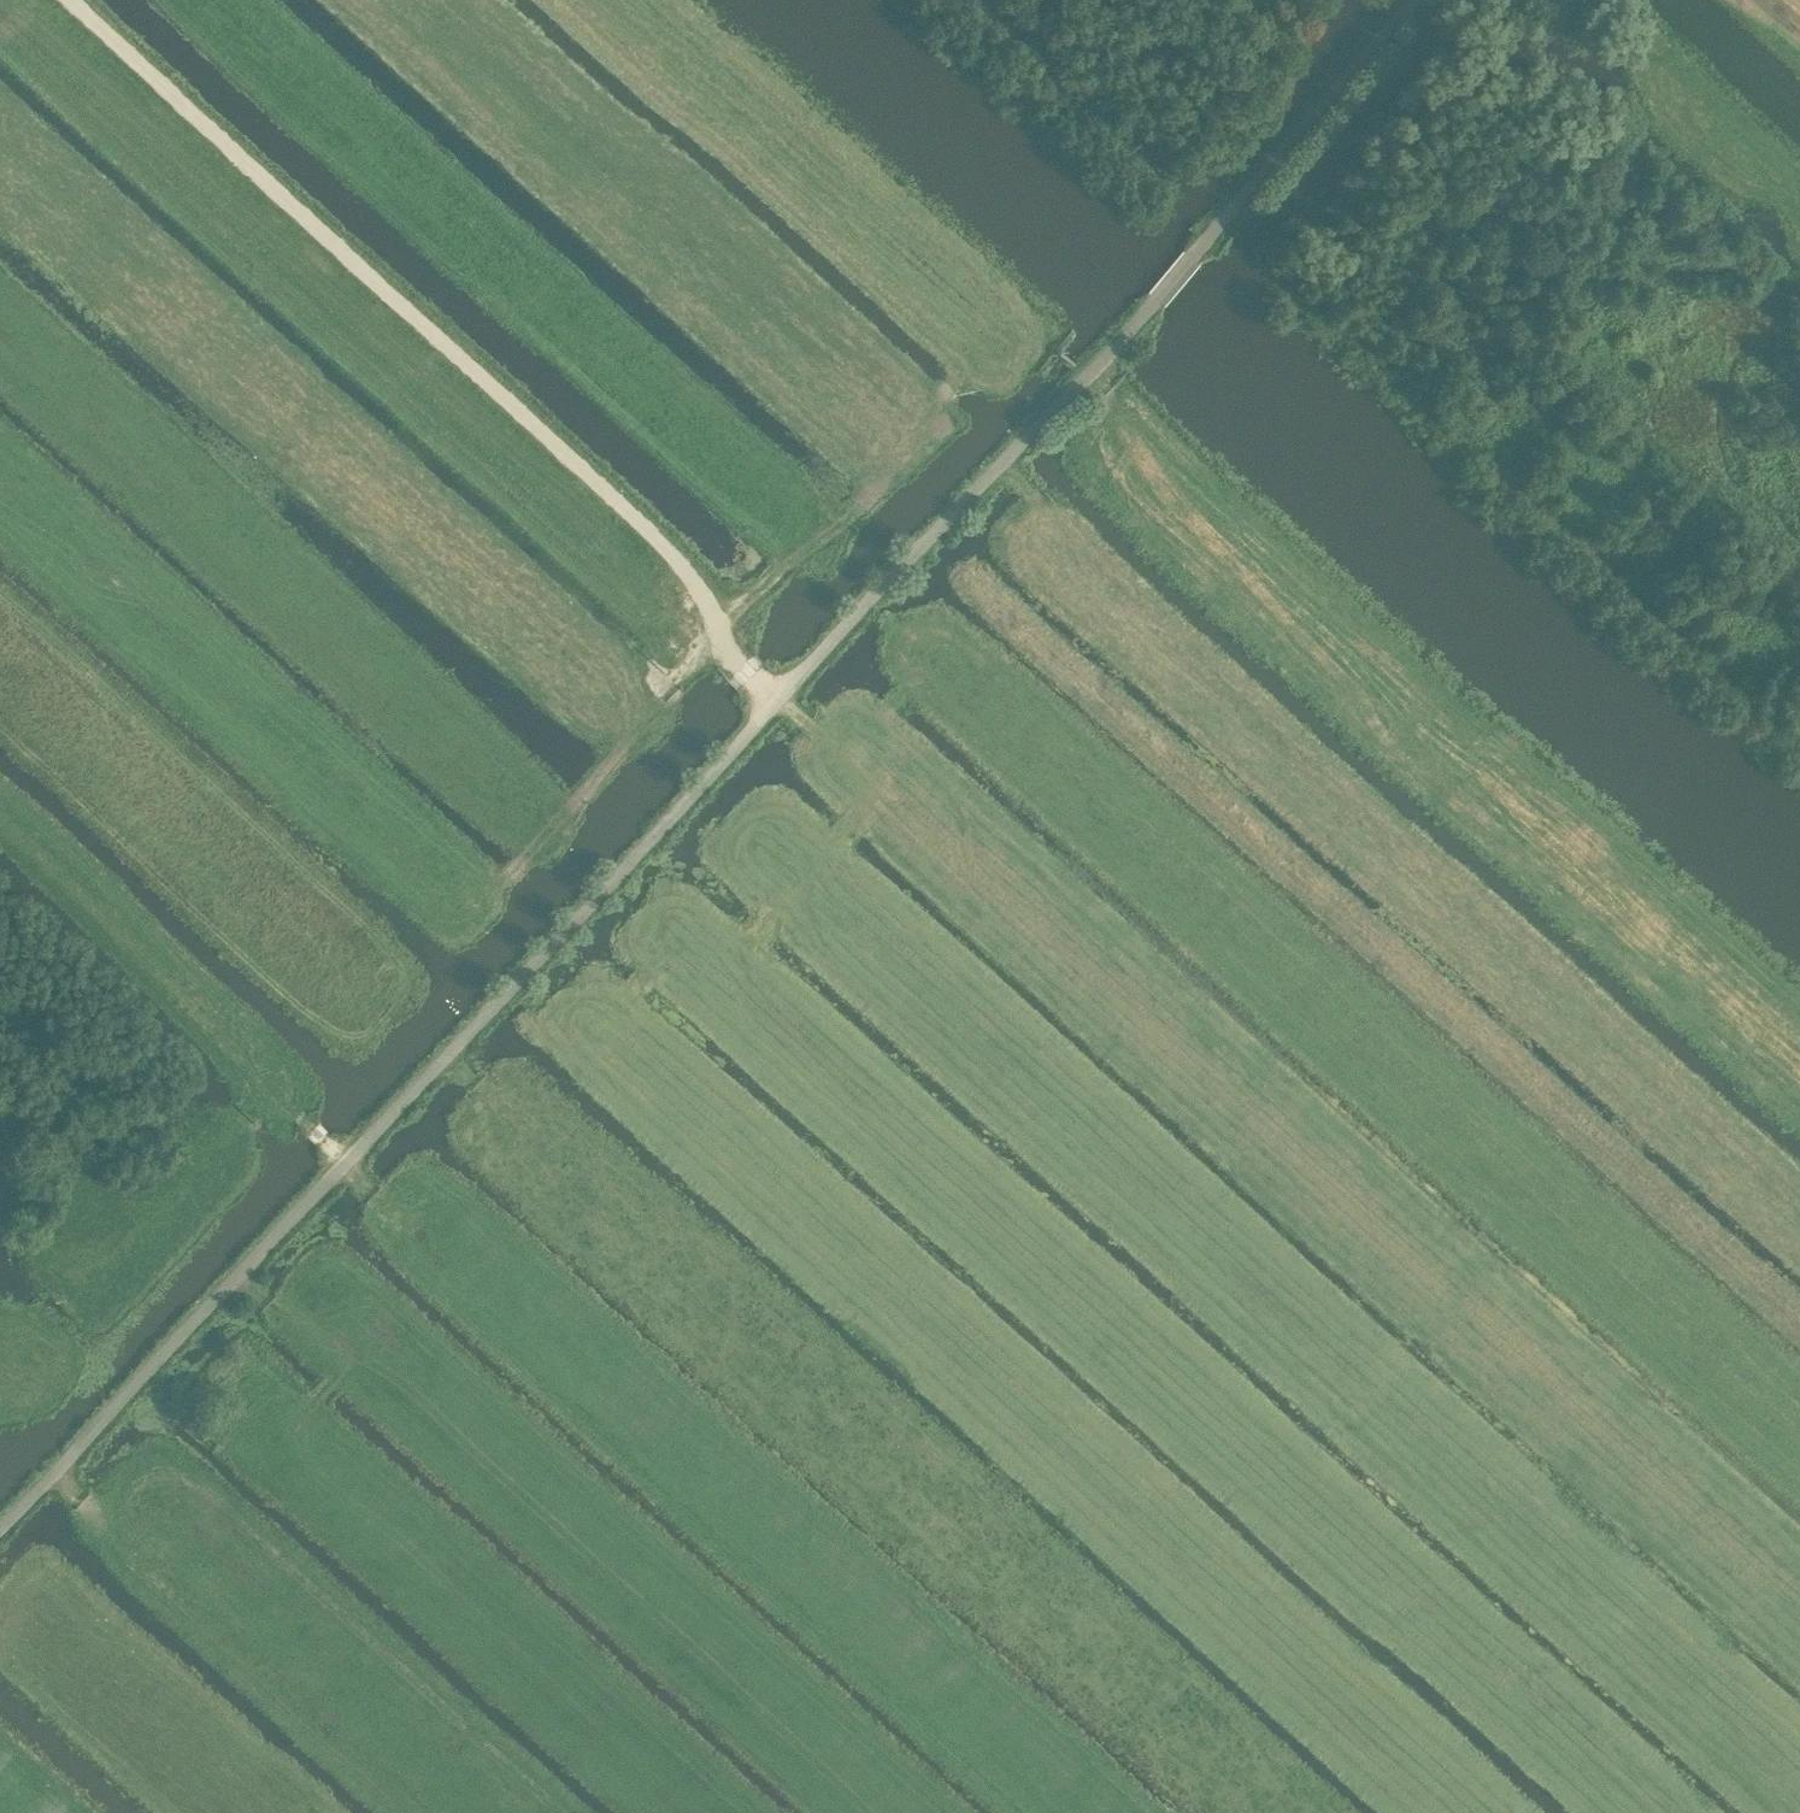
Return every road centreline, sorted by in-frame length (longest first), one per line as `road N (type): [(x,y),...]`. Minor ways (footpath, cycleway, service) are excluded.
road 1 (unclassified): [(0,1528),(1153,304),(1417,0)]
road 2 (track): [(72,0),(662,540),(710,595),(737,657),(878,795)]

